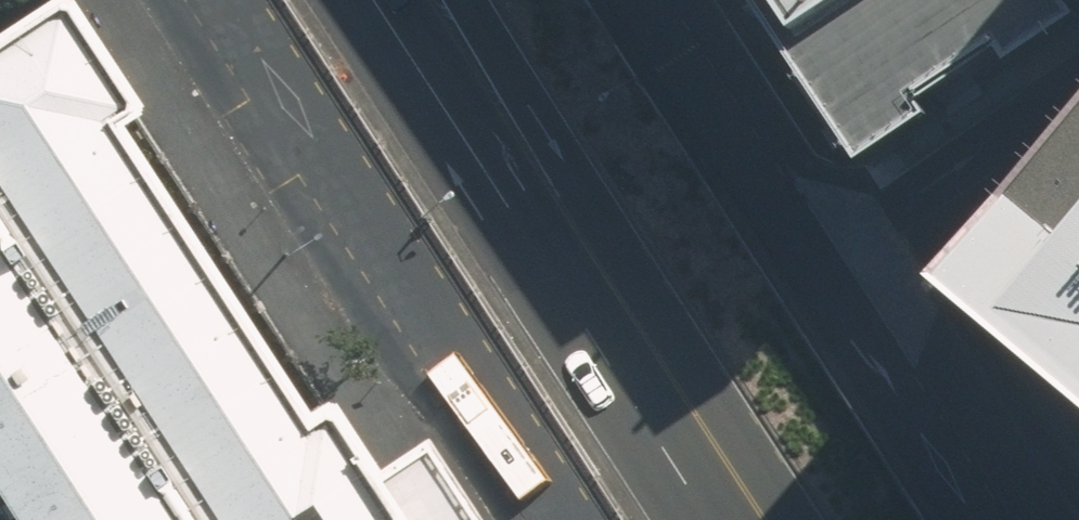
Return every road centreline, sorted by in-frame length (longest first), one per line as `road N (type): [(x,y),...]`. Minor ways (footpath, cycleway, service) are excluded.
road 1 (secondary): [(717,519),(361,0)]
road 2 (secondary): [(655,0),(1000,519)]
road 3 (secondary): [(547,519),(204,0)]
road 4 (secondary): [(466,0),(797,519)]

